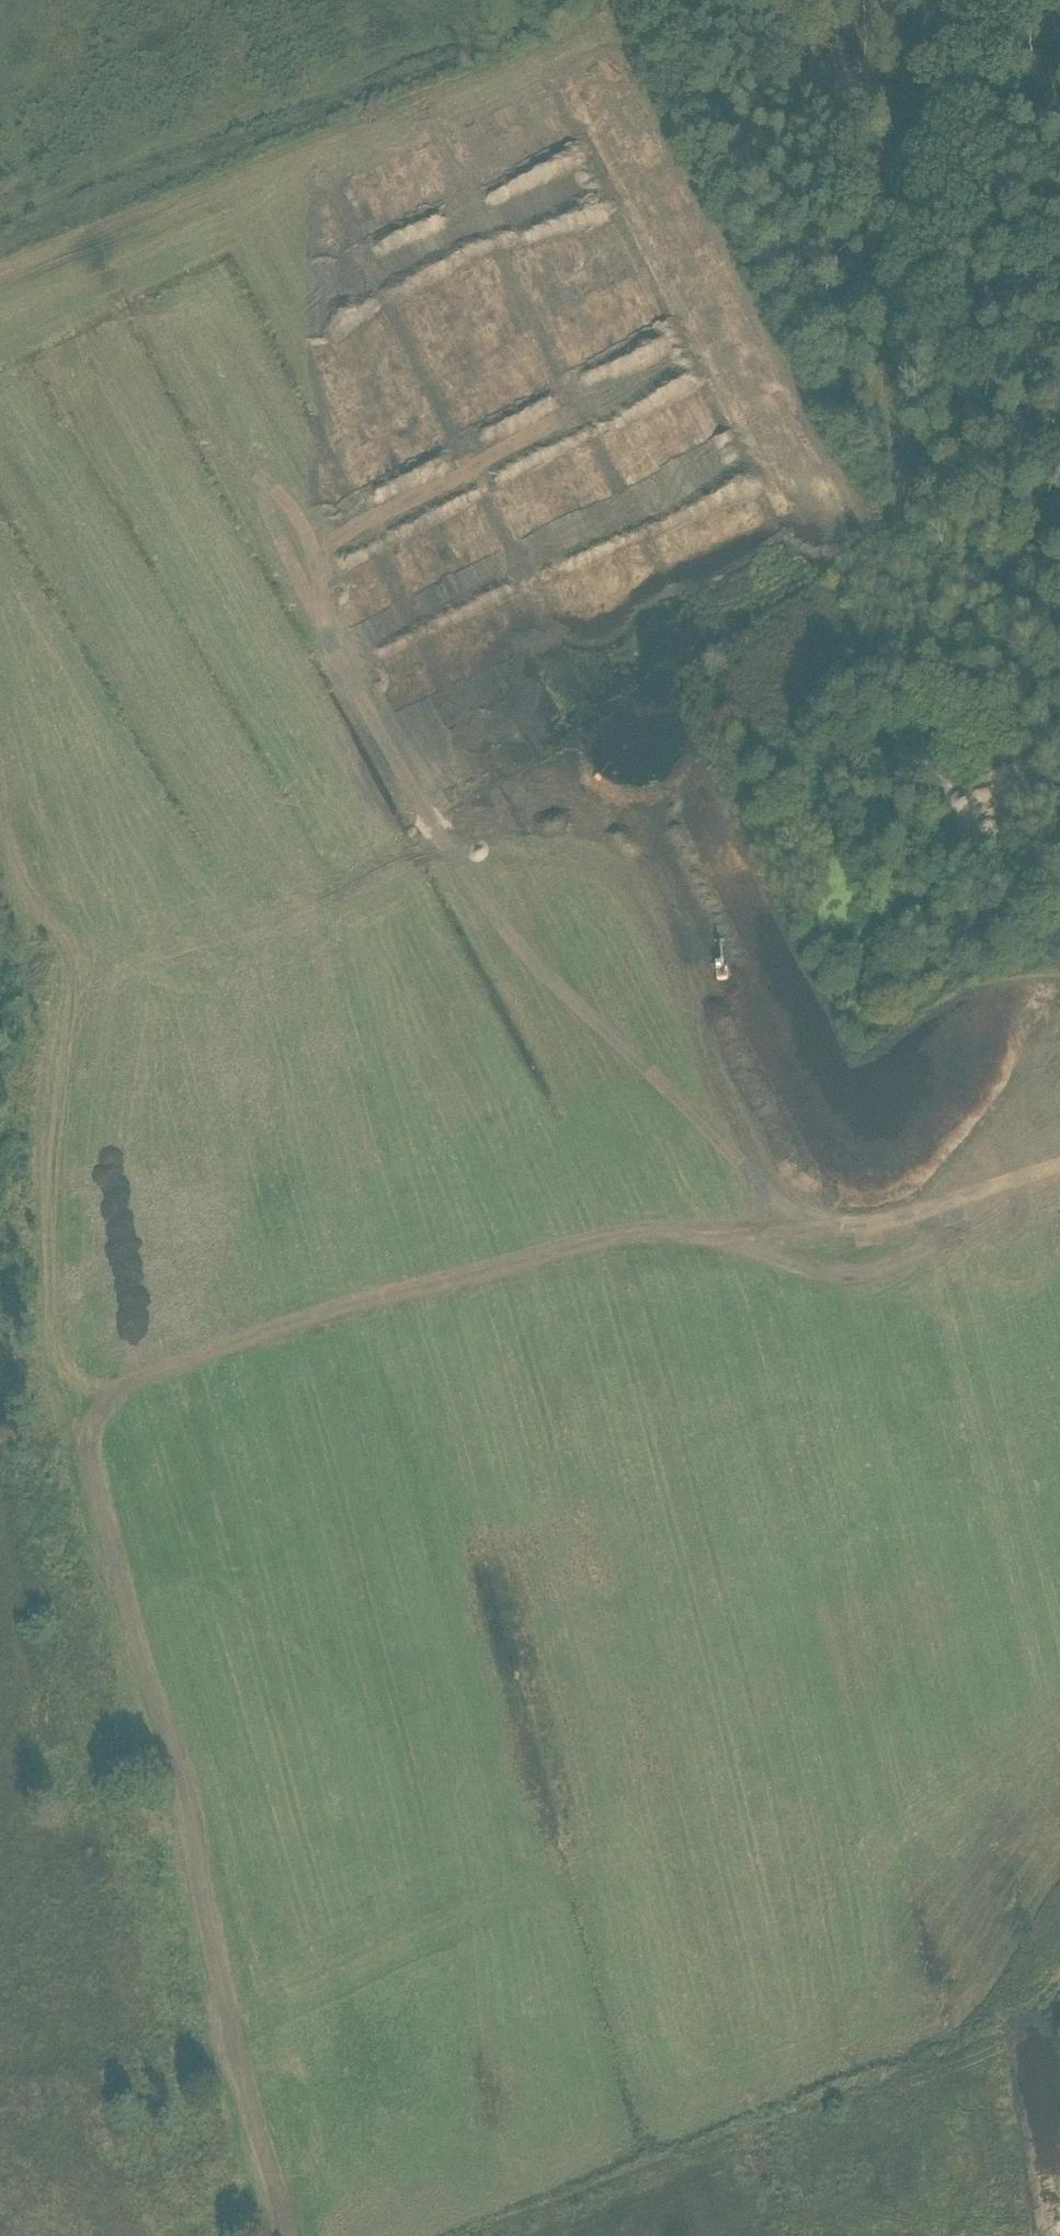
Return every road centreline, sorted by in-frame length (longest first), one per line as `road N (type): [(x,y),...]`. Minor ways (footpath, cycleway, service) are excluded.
road 1 (track): [(998,0),(990,84),(929,252),(922,331),(929,383),(1059,683)]
road 2 (track): [(553,0),(494,31),(0,222)]

